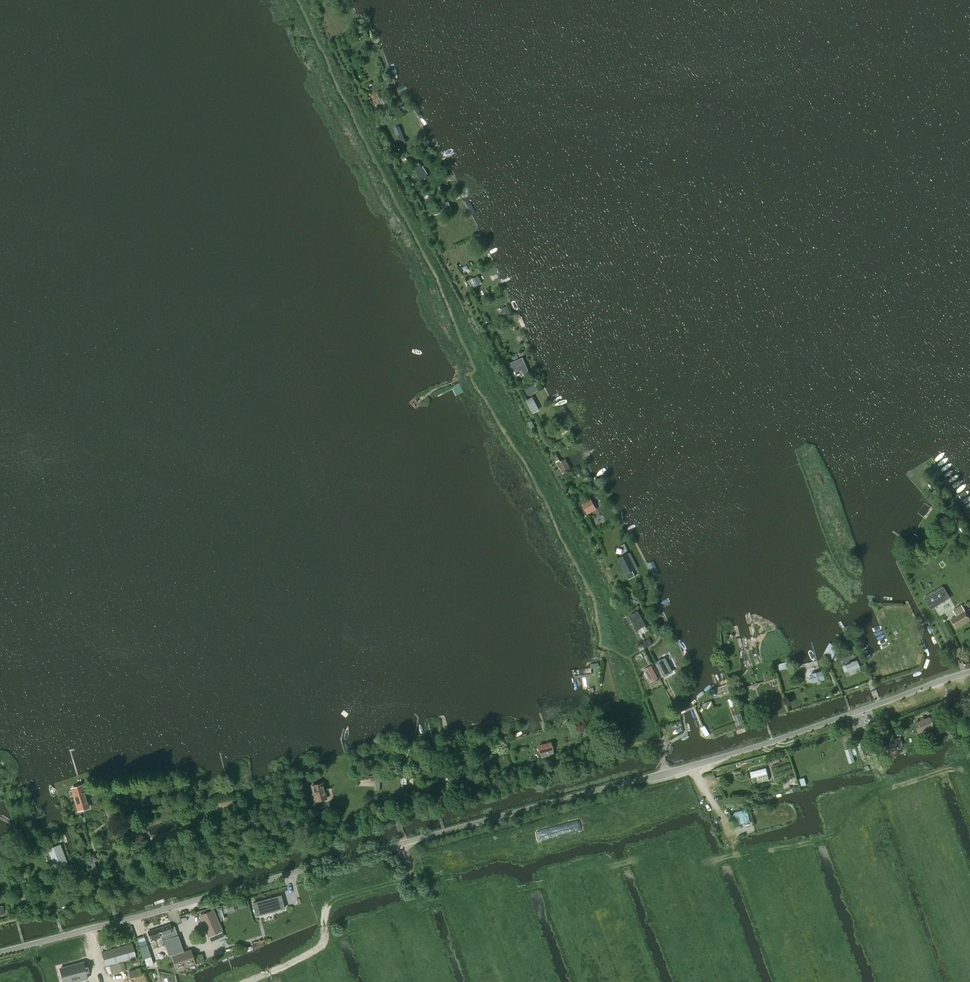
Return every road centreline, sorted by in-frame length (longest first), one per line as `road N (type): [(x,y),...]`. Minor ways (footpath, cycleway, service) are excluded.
road 1 (unclassified): [(0,951),(651,777),(969,673)]

